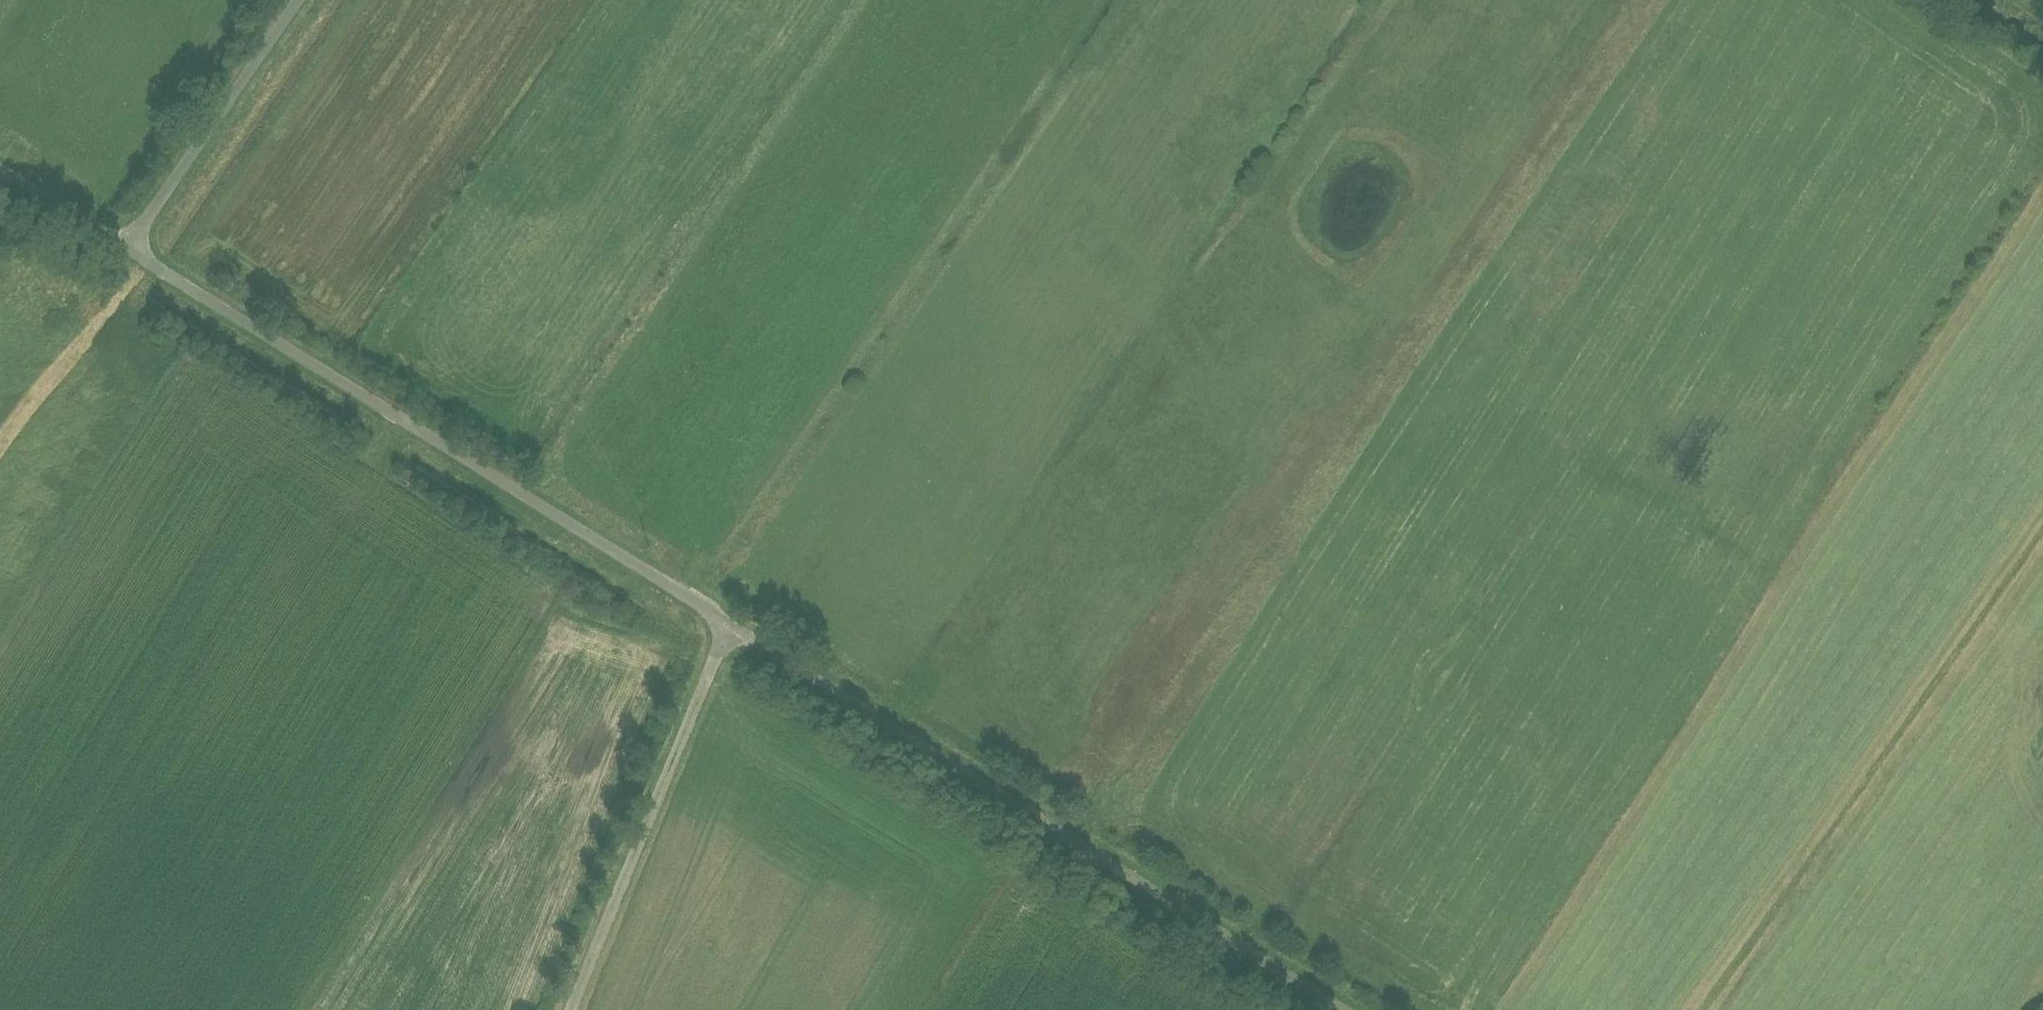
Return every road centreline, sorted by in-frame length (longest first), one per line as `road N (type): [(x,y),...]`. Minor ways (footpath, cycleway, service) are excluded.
road 1 (unclassified): [(1332,1009),(1053,842),(733,628)]
road 2 (unclassified): [(733,628),(147,258)]
road 3 (unclassified): [(733,628),(577,1009)]
road 4 (unclassified): [(147,258),(317,0)]
road 5 (residential): [(147,258),(0,178)]

